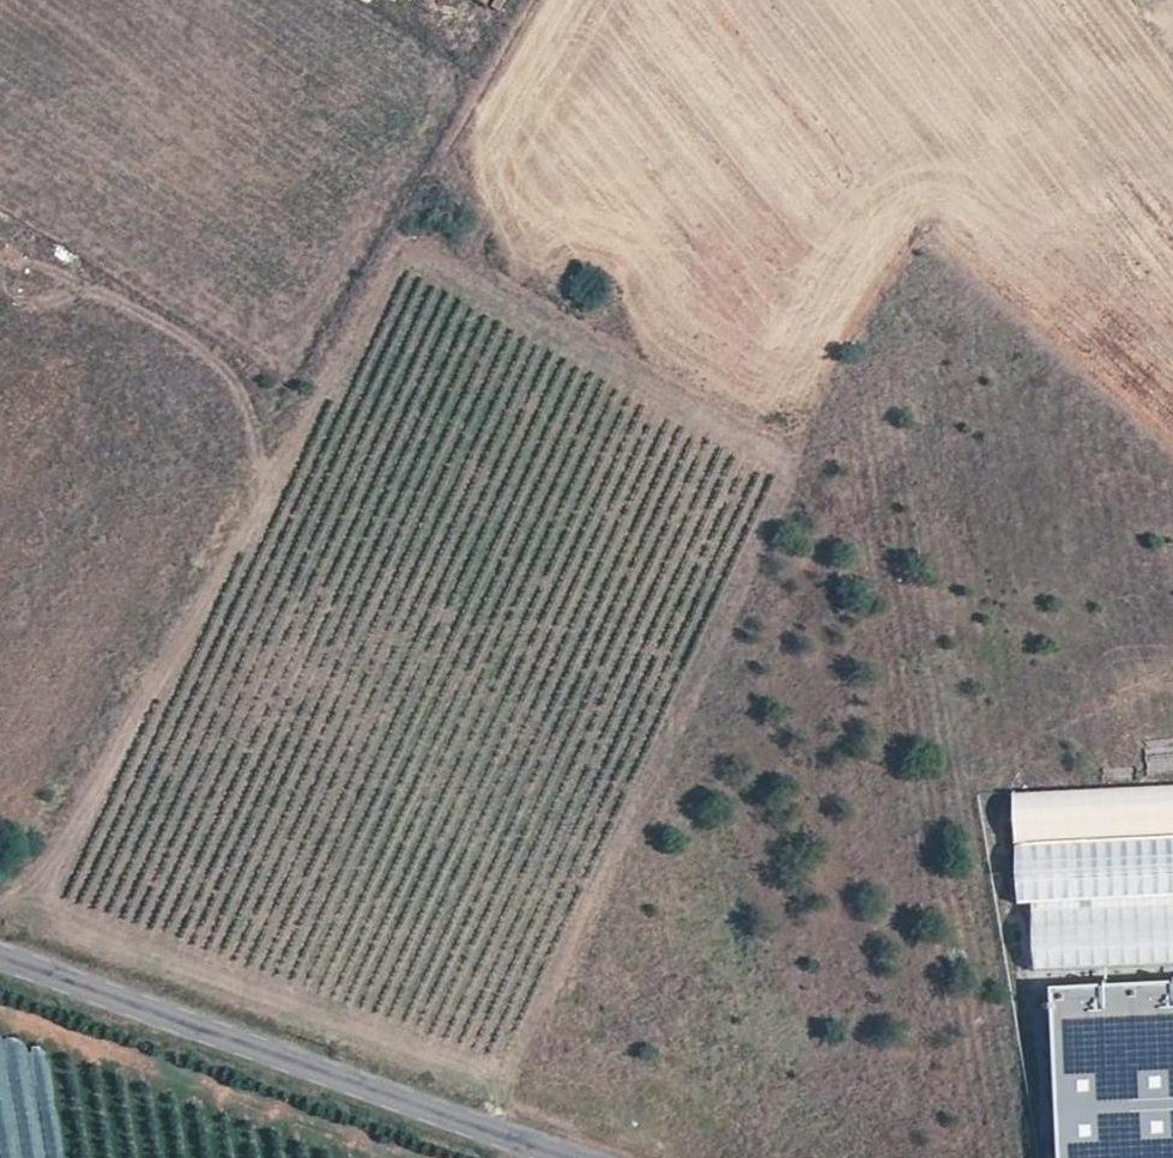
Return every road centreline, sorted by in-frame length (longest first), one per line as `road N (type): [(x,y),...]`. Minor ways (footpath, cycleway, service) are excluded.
road 1 (tertiary): [(568,1157),(0,955)]

